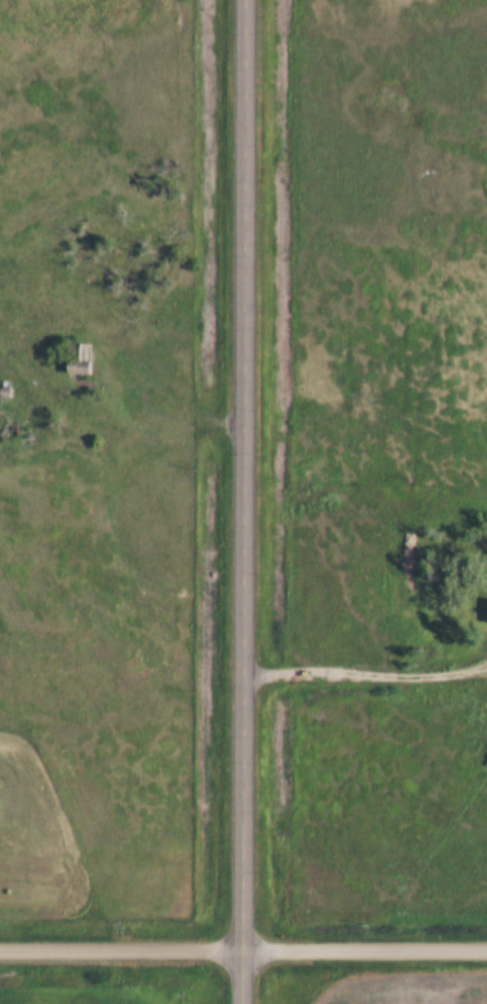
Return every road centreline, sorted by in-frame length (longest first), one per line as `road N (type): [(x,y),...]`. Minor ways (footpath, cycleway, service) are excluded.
road 1 (tertiary): [(242,1003),(246,0)]
road 2 (residential): [(0,947),(486,947)]
road 3 (track): [(244,417),(192,408),(83,326),(62,327),(46,346)]

